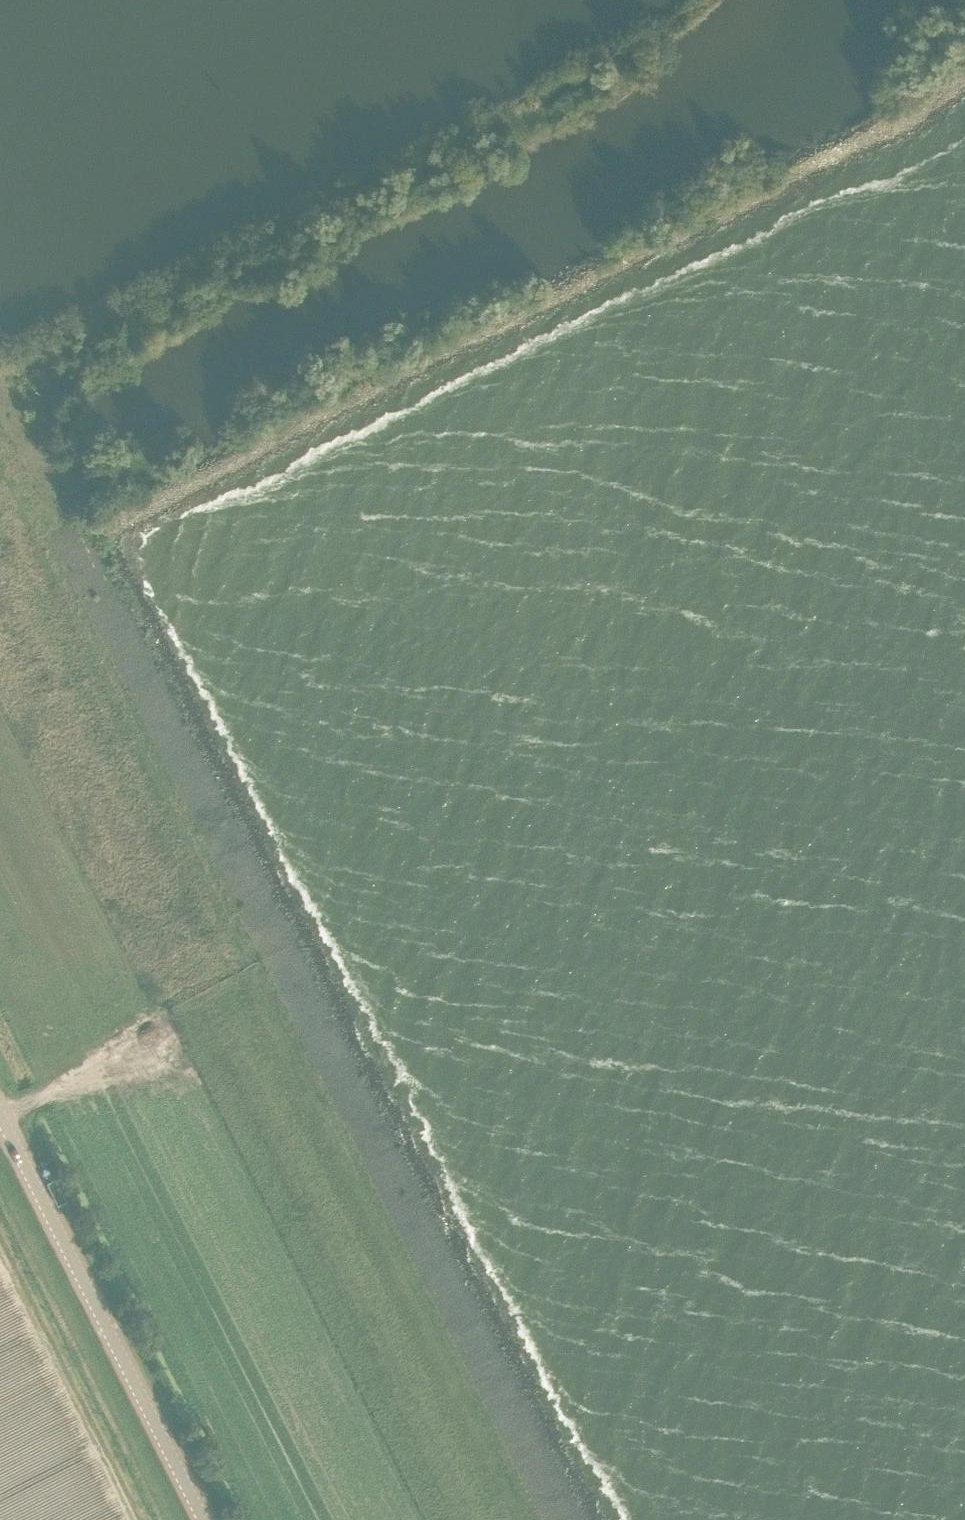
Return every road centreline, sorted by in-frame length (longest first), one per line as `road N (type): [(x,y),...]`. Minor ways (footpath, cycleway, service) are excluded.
road 1 (tertiary): [(205,1519),(0,1112)]

